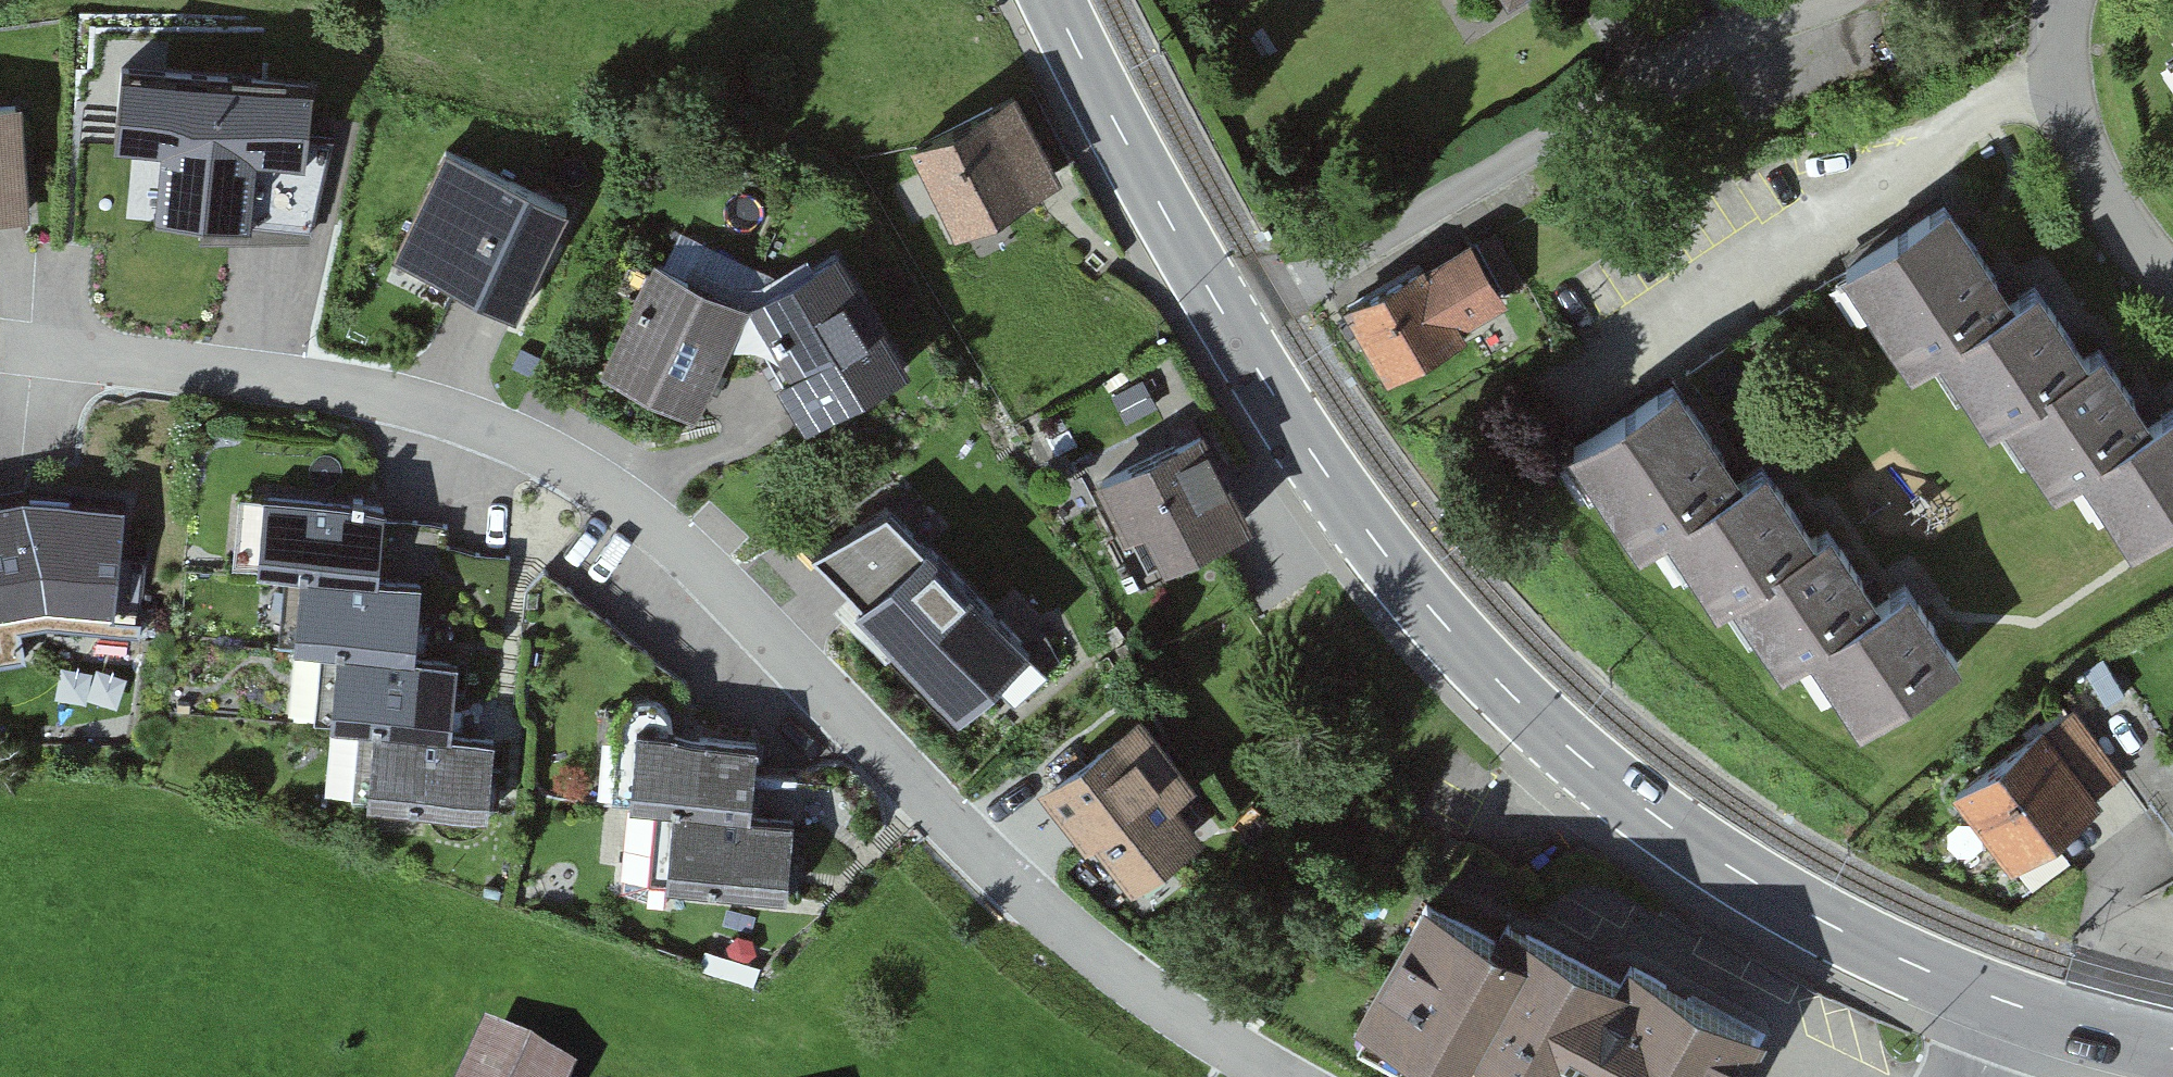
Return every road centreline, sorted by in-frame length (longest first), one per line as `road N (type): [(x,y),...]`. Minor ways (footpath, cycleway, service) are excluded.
road 1 (residential): [(1267,1076),(1109,978),(963,842),(681,548),(601,487),(511,441),(381,398),(30,357)]
road 2 (secondary): [(2020,1010),(1871,949),(1626,796),(1497,684),(1398,576),(1231,329)]
road 3 (residential): [(1822,0),(1733,33),(1231,329)]
road 4 (secondary): [(1231,329),(1053,0)]
road 5 (residential): [(2172,290),(2090,178),(2064,83),(2066,0)]
road 6 (secondary): [(2172,1046),(2020,1010)]

